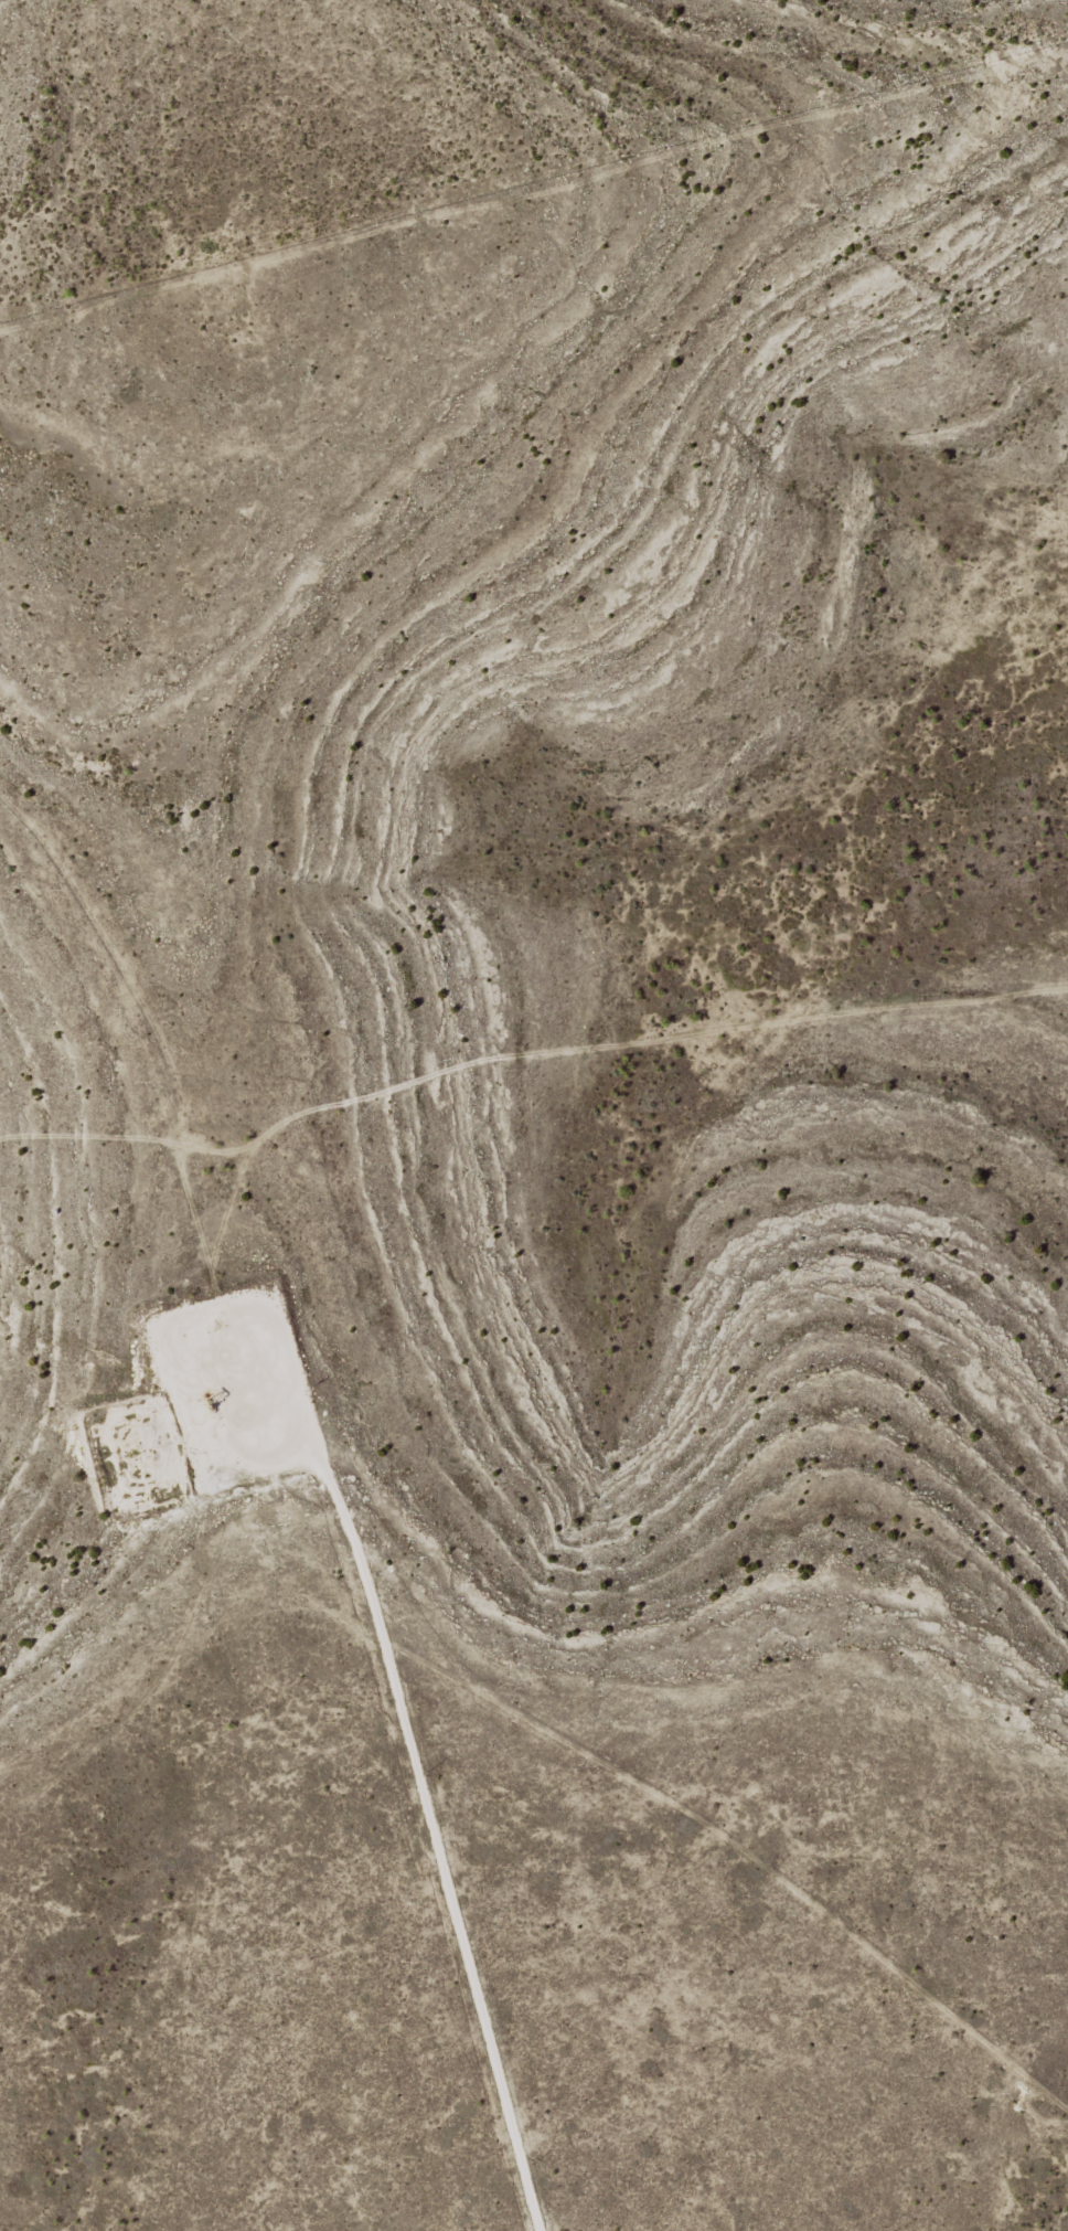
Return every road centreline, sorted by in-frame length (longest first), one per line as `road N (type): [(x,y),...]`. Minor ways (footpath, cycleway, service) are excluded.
road 1 (track): [(0,1839),(64,1774),(185,1686),(252,1497),(296,1187),(367,1120),(494,1093),(1067,1054)]

